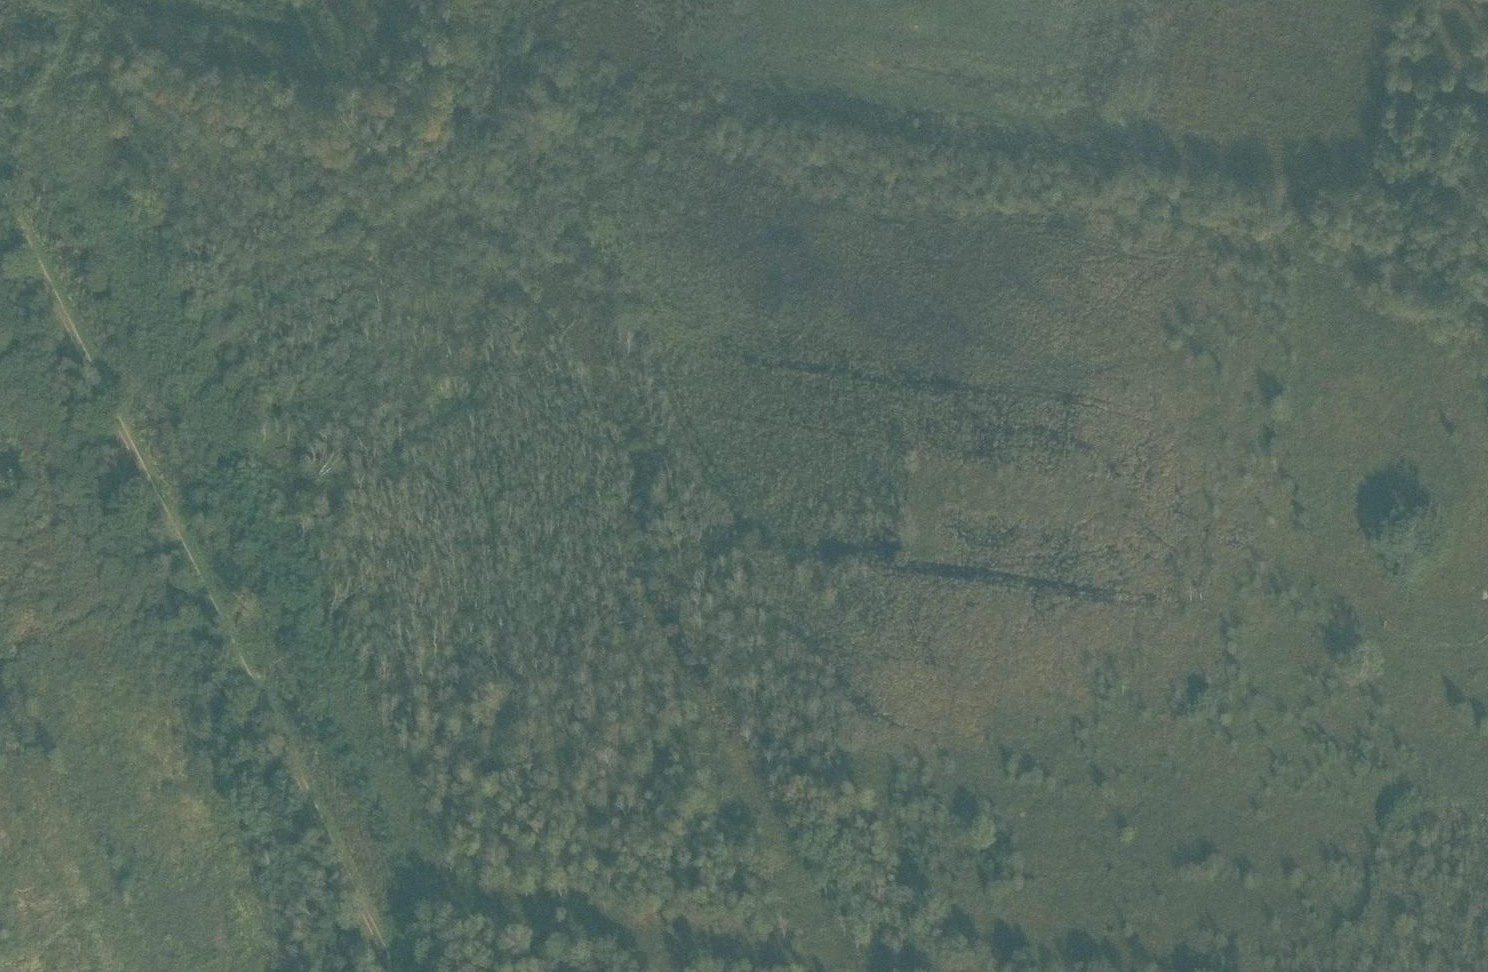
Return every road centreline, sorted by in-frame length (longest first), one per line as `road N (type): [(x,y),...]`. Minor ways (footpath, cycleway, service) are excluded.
road 1 (track): [(0,193),(392,971)]

